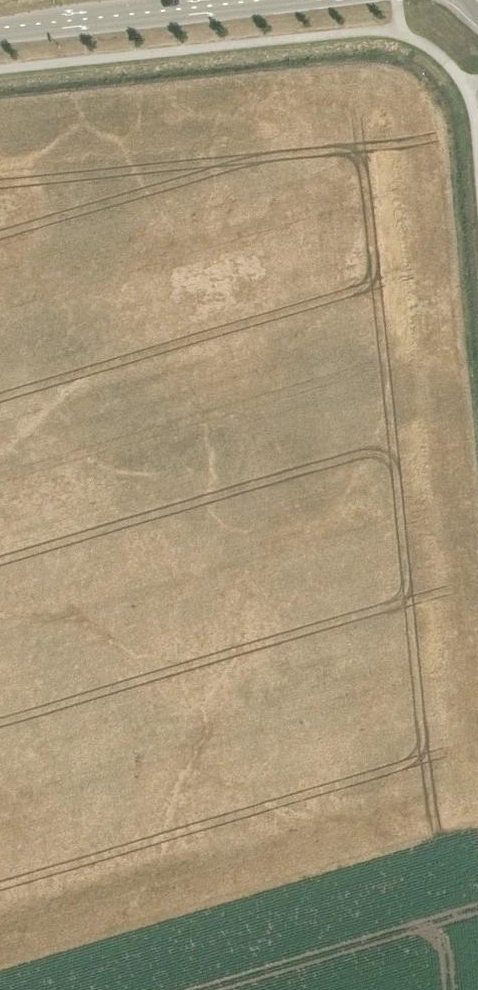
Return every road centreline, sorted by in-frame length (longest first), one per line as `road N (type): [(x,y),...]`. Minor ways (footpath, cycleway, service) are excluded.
road 1 (tertiary): [(0,28),(255,0)]

